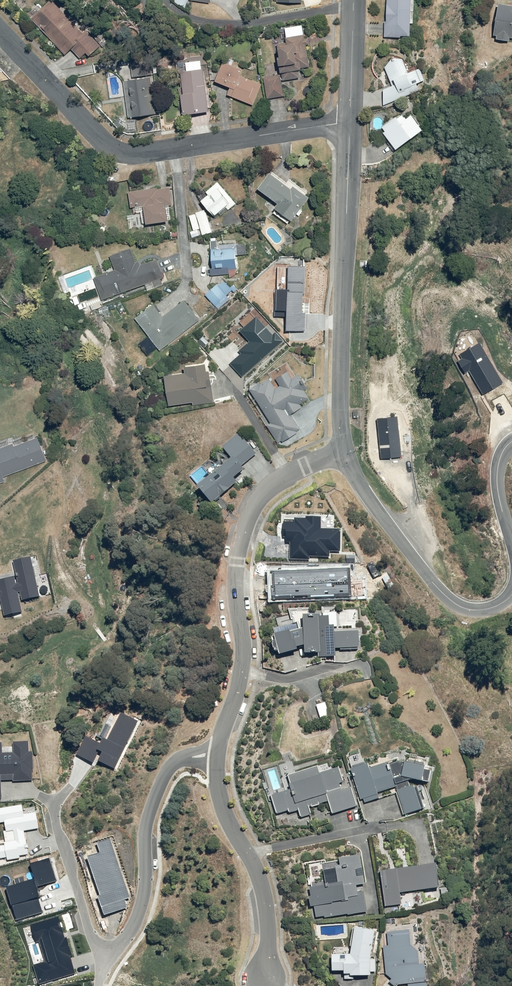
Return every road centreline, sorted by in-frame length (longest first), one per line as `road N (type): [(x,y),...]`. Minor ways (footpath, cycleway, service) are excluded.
road 1 (residential): [(0,30),(117,150),(349,125)]
road 2 (residential): [(218,755),(243,670),(236,577),(250,513),(284,478),(346,452)]
road 3 (residential): [(349,125),(346,452)]
road 4 (residential): [(218,755),(186,757),(160,778),(143,832),(140,908),(128,934),(100,955)]
road 5 (residential): [(346,452),(382,517),(442,593),(472,610),(511,595)]
road 6 (residential): [(265,980),(264,888),(225,814),(218,755)]
road 7 (residential): [(53,802),(100,955)]
road 8 (residential): [(352,0),(349,125)]

